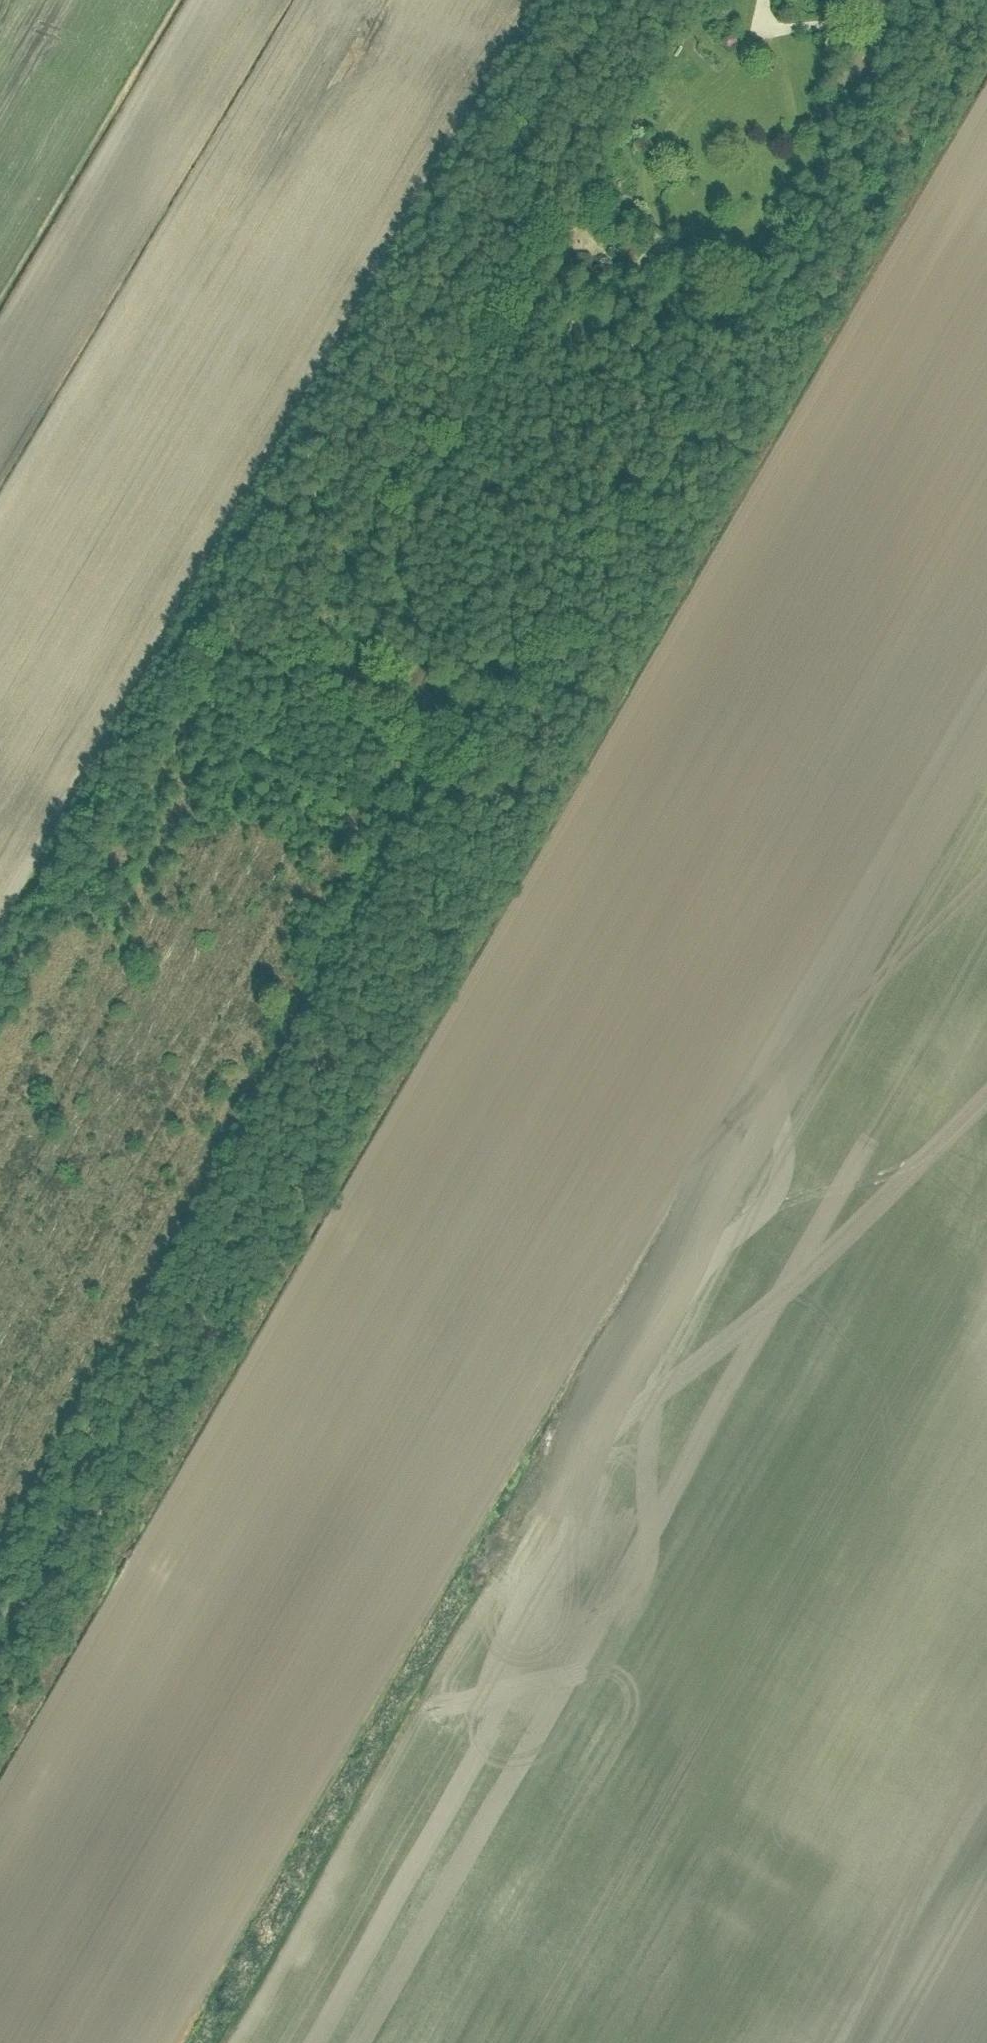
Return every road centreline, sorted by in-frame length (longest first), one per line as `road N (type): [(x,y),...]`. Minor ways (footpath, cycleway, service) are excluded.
road 1 (track): [(763,0),(733,70),(670,124),(652,155),(649,203),(667,219)]

